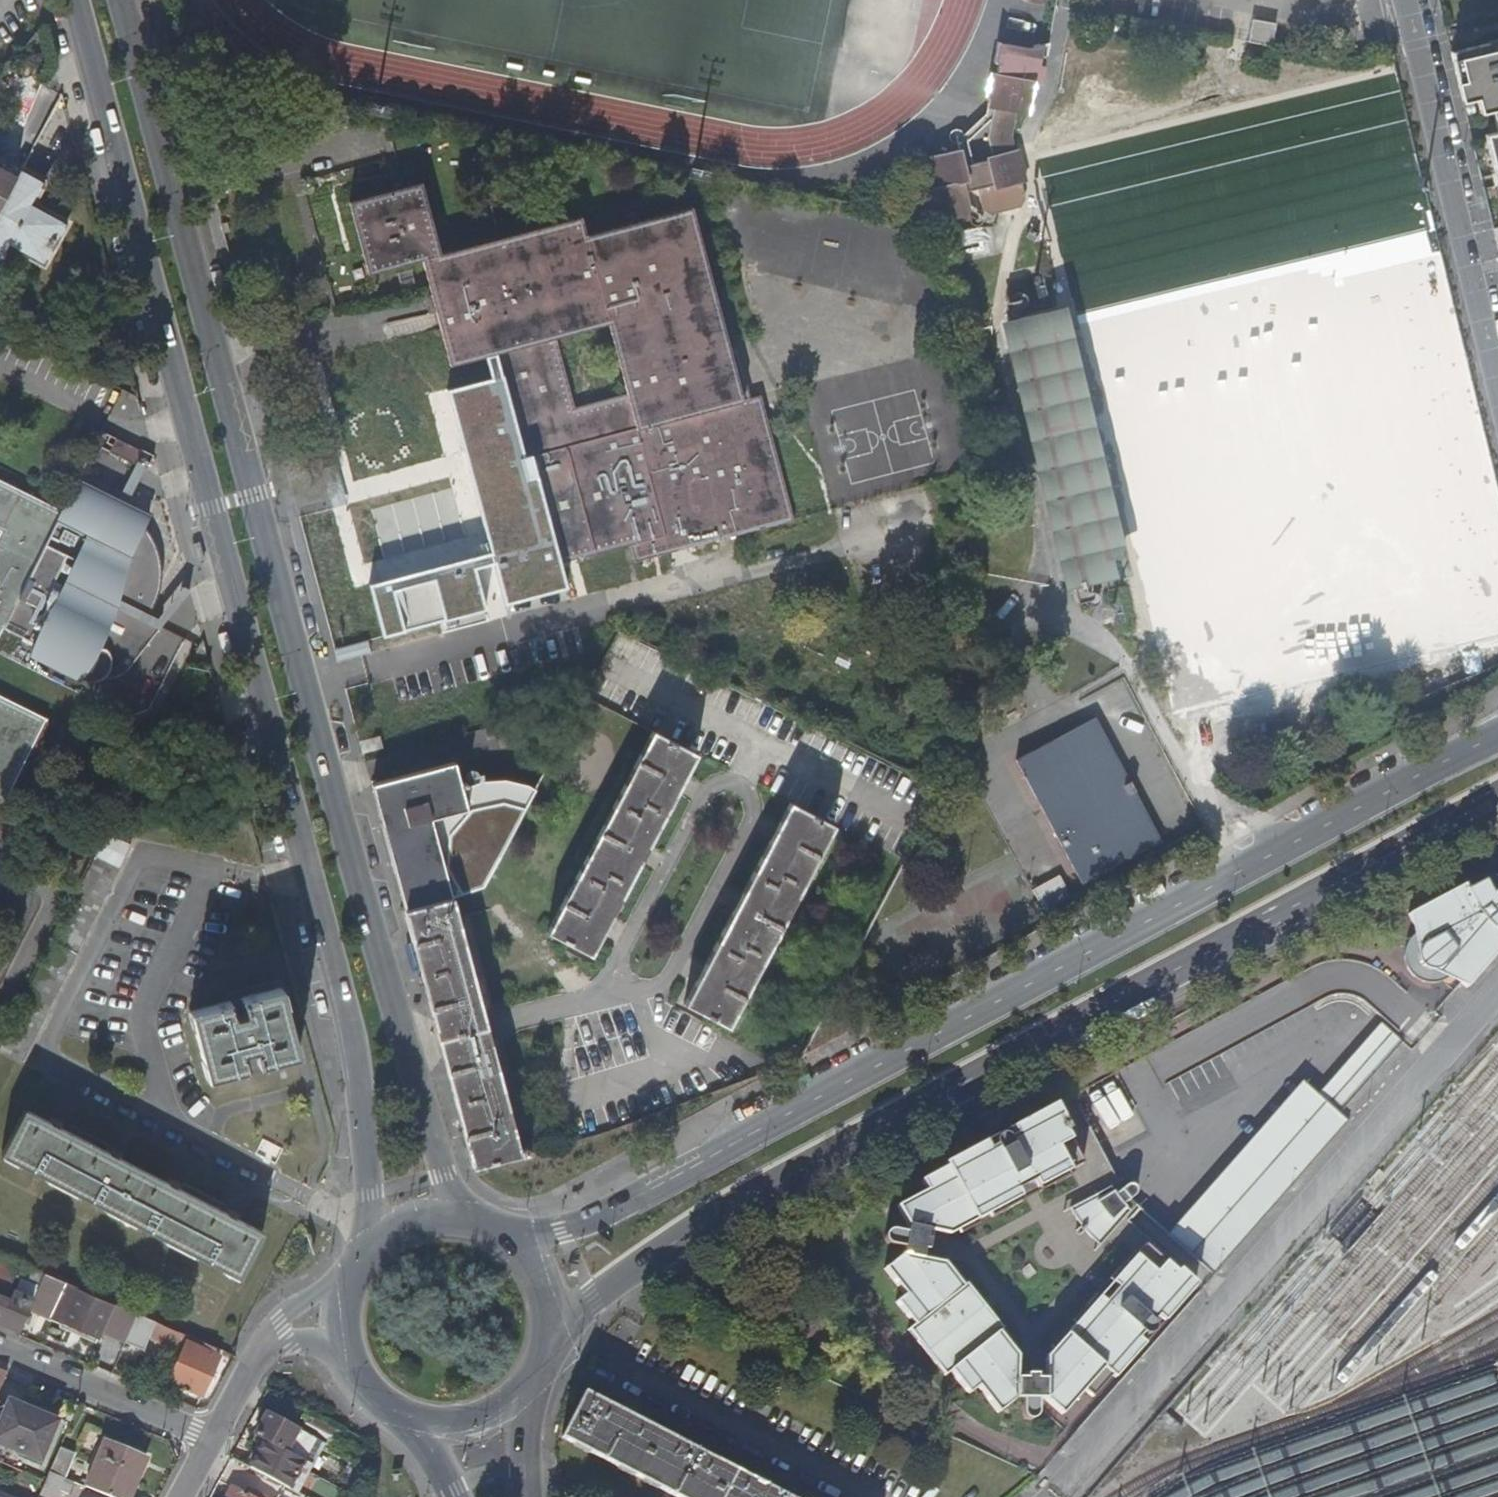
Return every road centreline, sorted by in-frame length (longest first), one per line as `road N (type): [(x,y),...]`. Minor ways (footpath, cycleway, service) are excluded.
road 1 (secondary): [(75,0),(346,1016),(373,1248)]
road 2 (secondary): [(471,1219),(444,1176),(407,1048),(122,0)]
road 3 (primary): [(1497,742),(617,1209),(562,1230),(509,1236)]
road 4 (primary): [(553,1330),(753,1191),(1497,796)]
road 5 (residential): [(1409,0),(1497,375)]
road 6 (residential): [(212,1437),(0,1349)]
road 7 (primary): [(413,1422),(450,1428),(487,1420),(532,1386)]
road 8 (residential): [(353,1274),(281,1319),(256,1355)]

